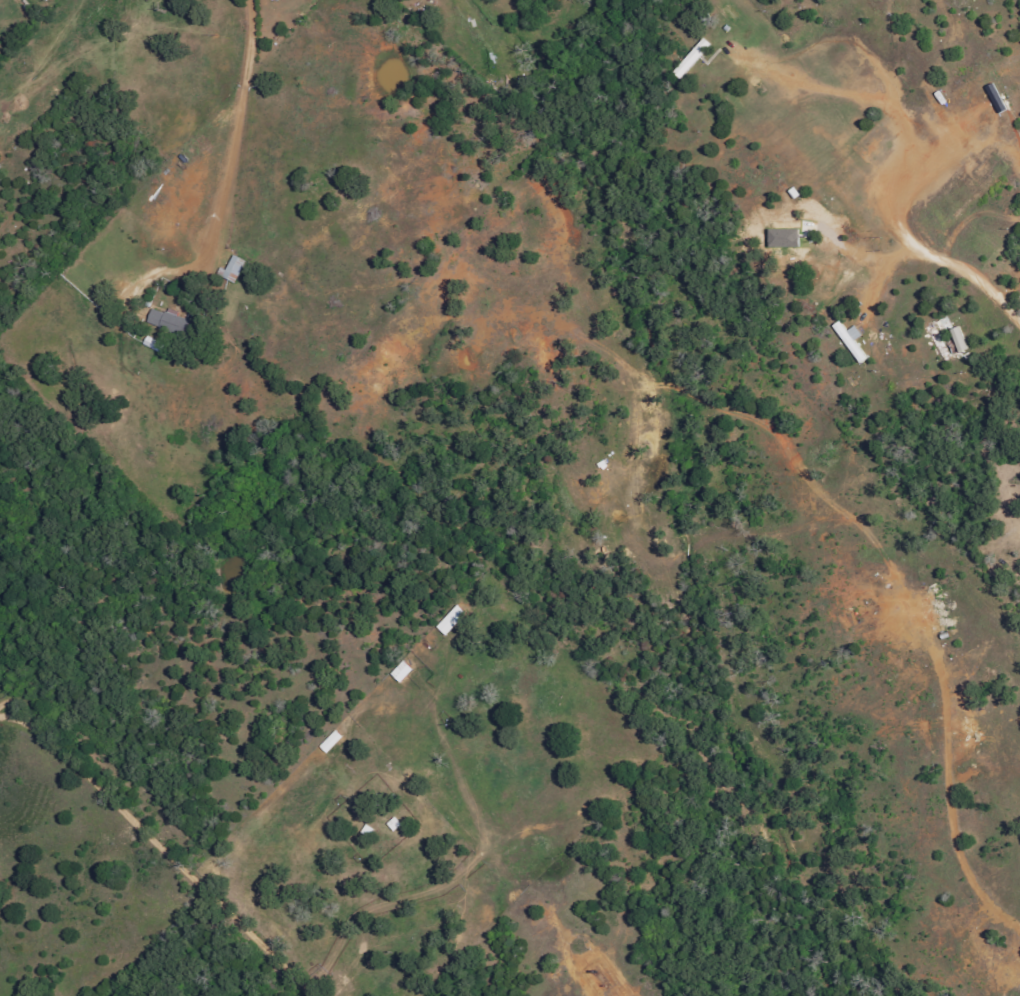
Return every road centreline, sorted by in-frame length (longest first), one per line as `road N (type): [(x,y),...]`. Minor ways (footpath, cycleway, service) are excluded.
road 1 (residential): [(313,995),(0,700)]

